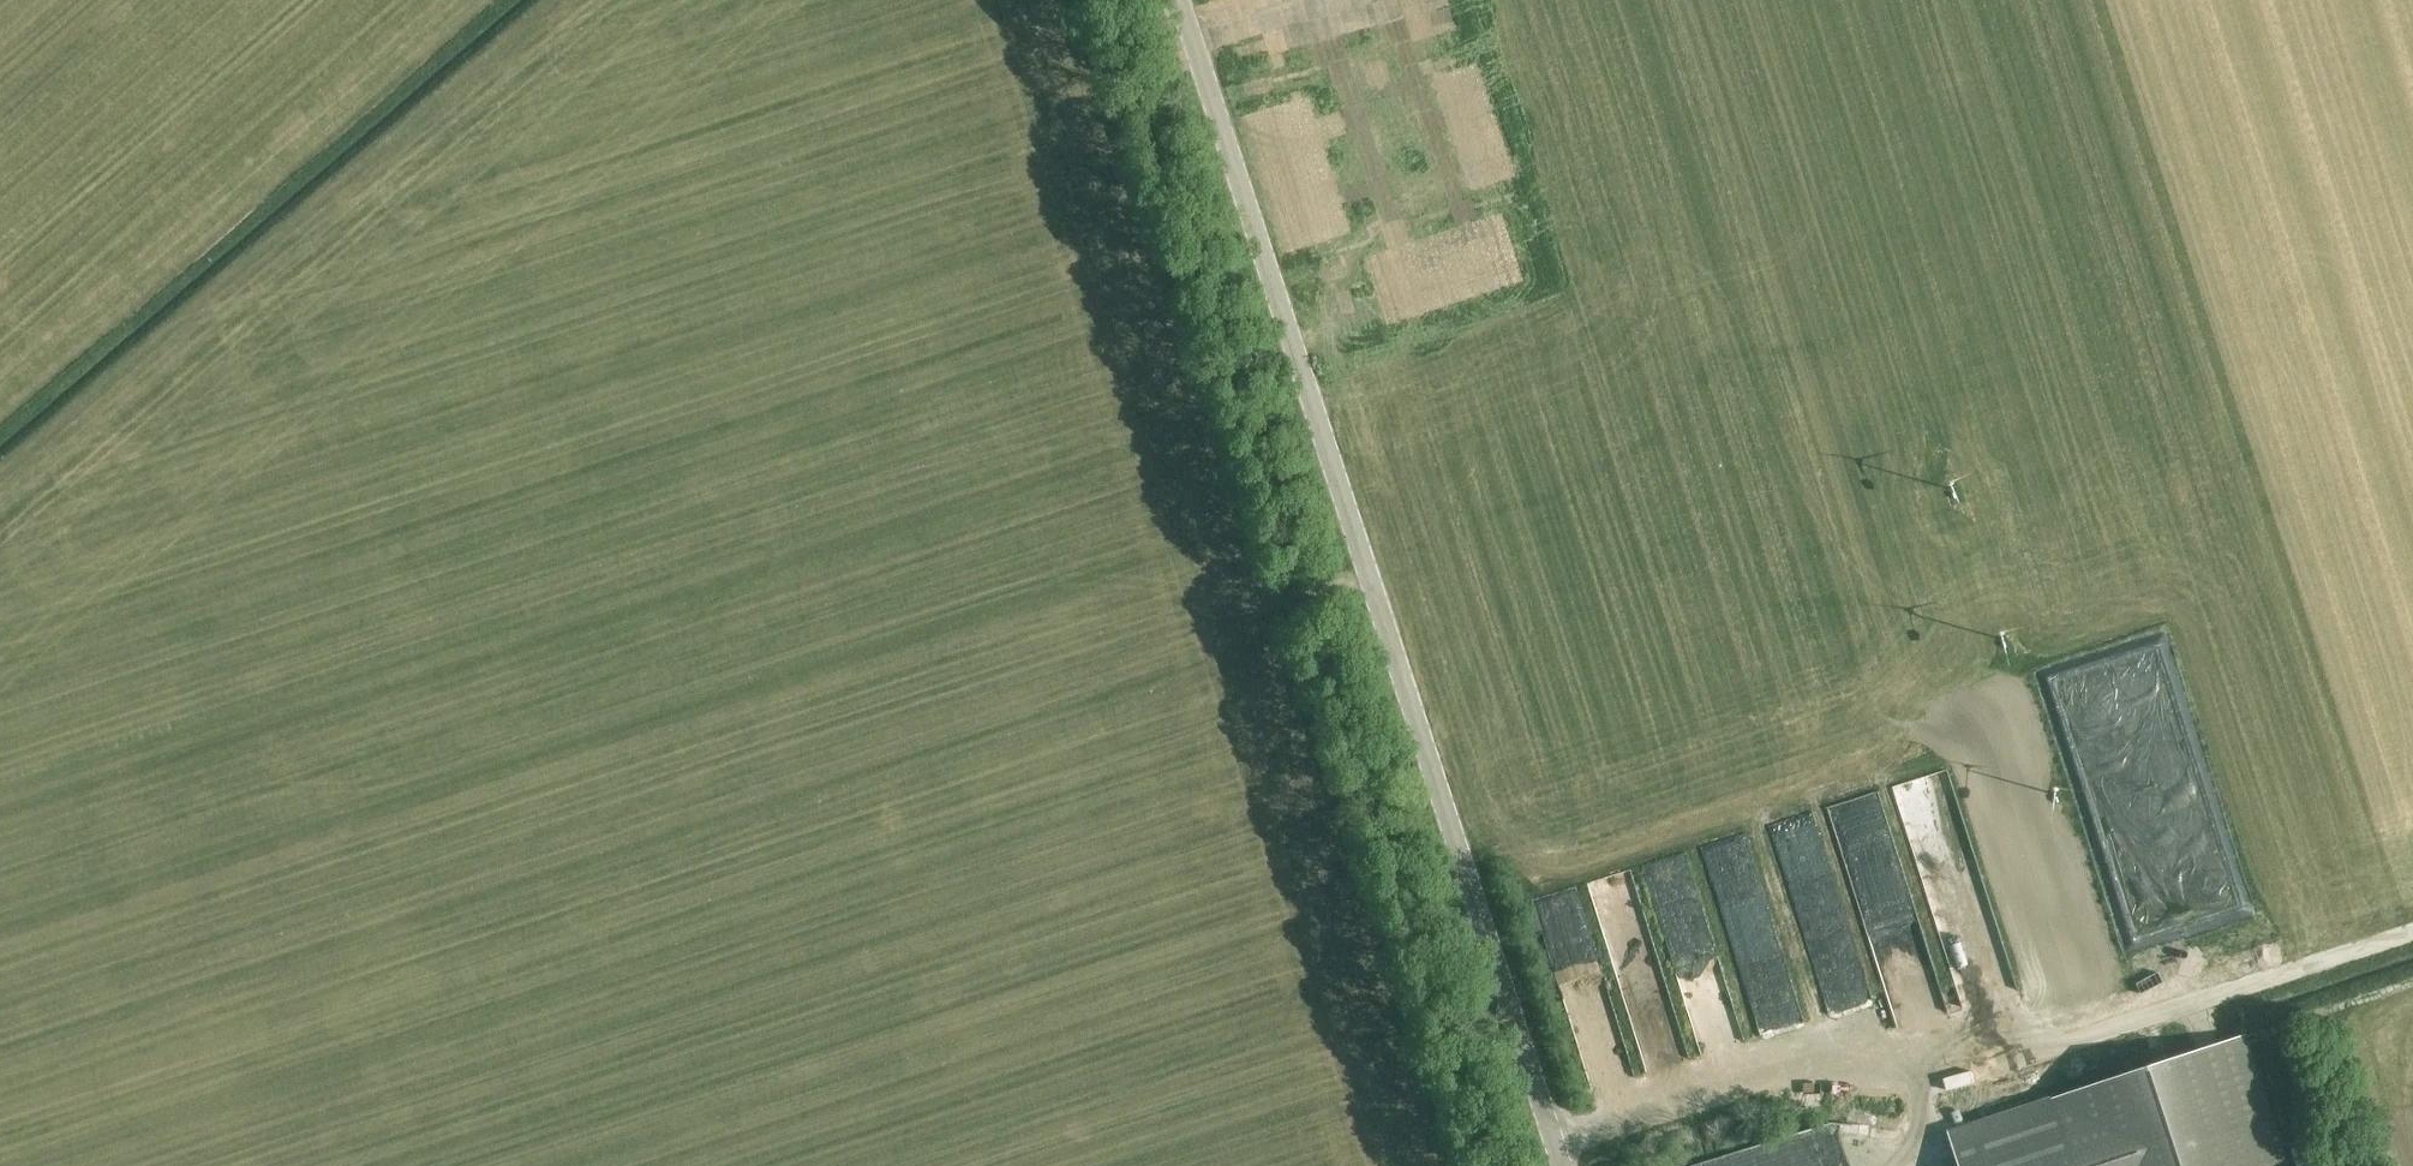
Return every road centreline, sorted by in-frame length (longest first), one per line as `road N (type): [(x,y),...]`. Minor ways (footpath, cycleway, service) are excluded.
road 1 (unclassified): [(1561,1165),(1179,0)]

